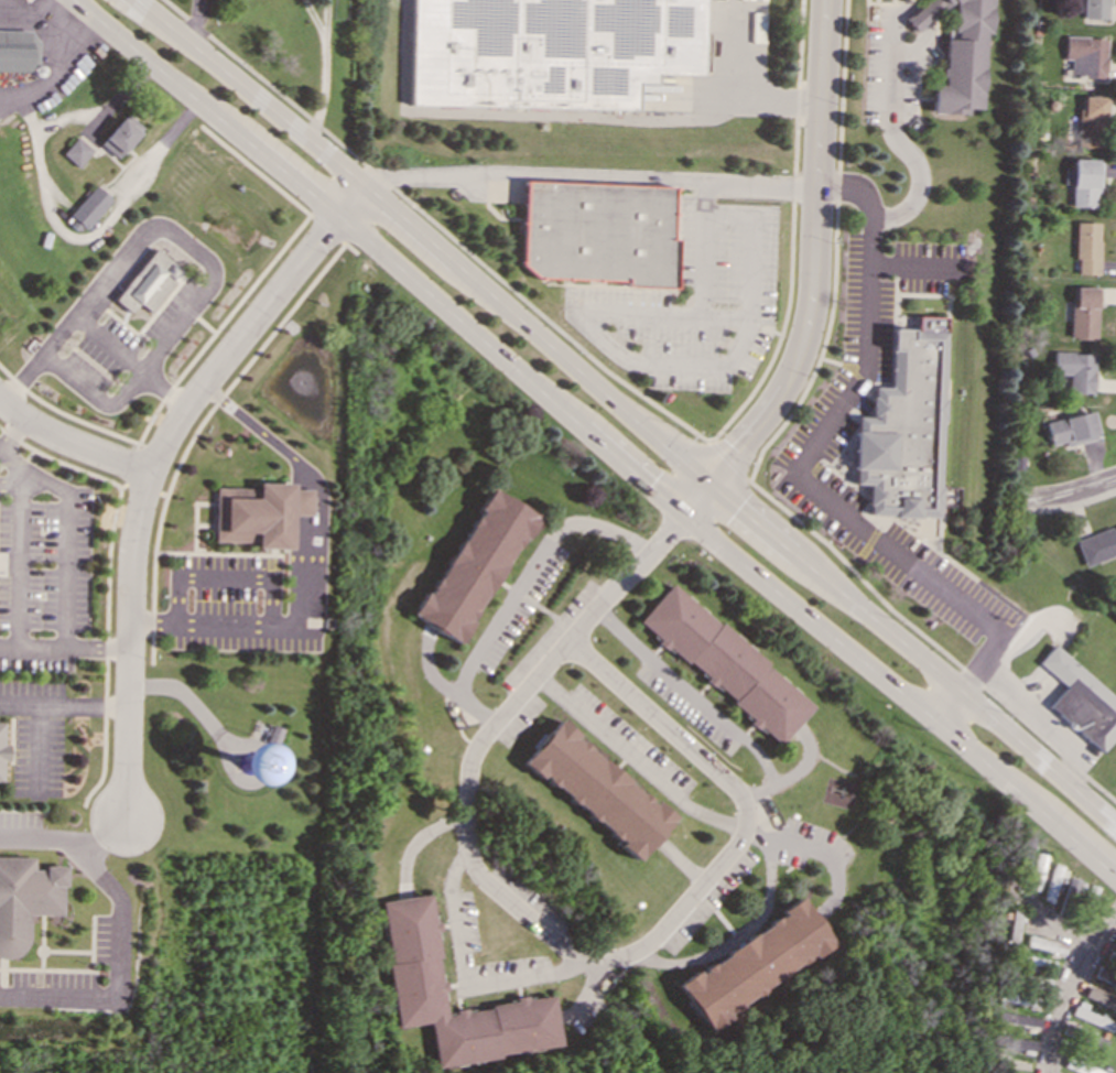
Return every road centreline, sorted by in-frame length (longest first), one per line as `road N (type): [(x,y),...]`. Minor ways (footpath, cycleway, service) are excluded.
road 1 (residential): [(593,663),(568,642),(488,734),(469,772),(467,843),(480,879),(567,953),(614,962),(659,939),(738,847),(747,821),(733,787),(593,663)]
road 2 (primary): [(69,0),(365,239),(681,516)]
road 3 (primary): [(709,487),(387,205),(136,0)]
road 4 (residential): [(123,820),(132,561),(152,474),(180,418),(229,349),(366,187)]
road 5 (primary): [(681,516),(1115,879)]
road 6 (primary): [(1115,828),(709,487)]
road 7 (tertiary): [(709,487),(776,402),(810,324),(826,0)]
road 8 (residential): [(0,398),(69,442),(152,474)]
road 9 (residential): [(681,516),(568,642)]
road 10 (residential): [(1090,949),(1057,1018),(1048,1072)]

